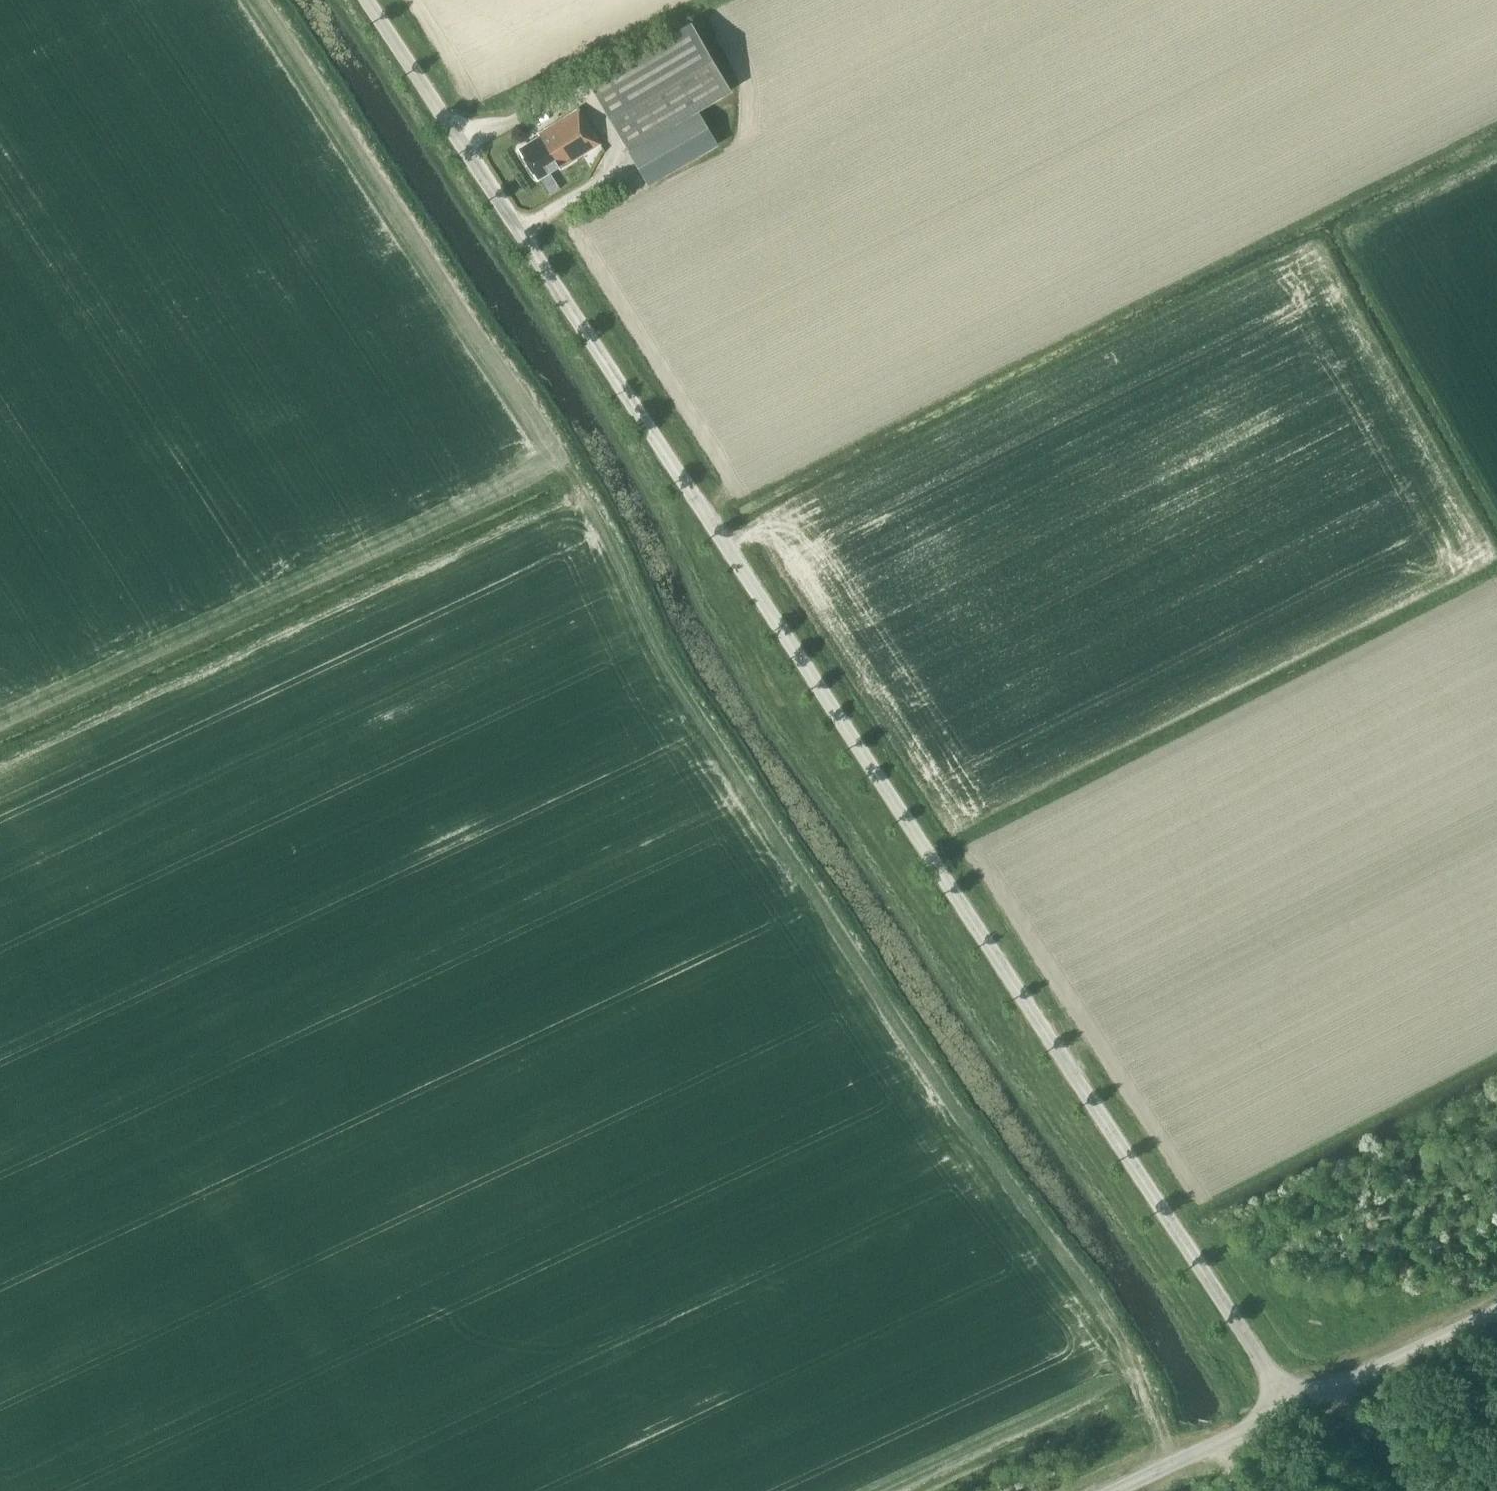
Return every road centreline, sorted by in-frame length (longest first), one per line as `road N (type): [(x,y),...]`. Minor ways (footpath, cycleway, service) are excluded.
road 1 (unclassified): [(1289,1405),(367,0)]
road 2 (unclassified): [(1289,1405),(1496,1311)]
road 3 (unclassified): [(1112,1490),(1289,1405)]

